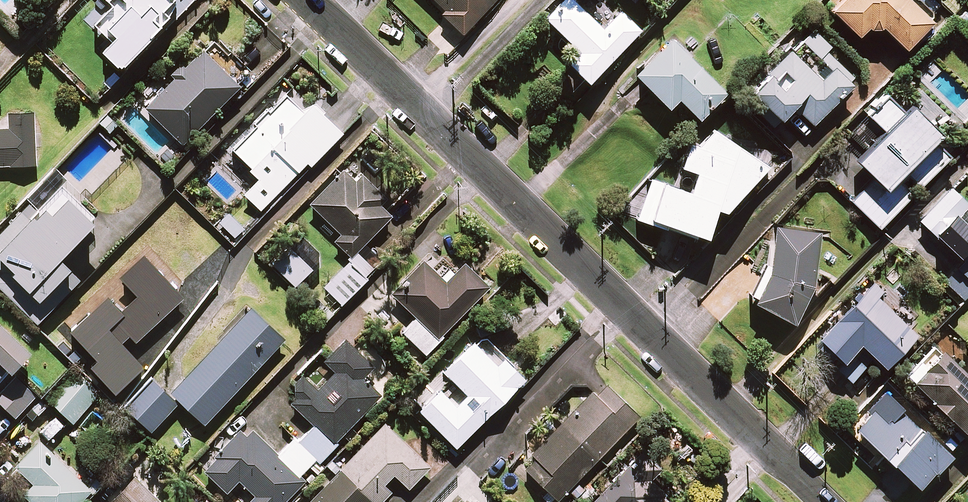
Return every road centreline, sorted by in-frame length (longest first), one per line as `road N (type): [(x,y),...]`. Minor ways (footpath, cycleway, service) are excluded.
road 1 (residential): [(306,0),(821,501)]

